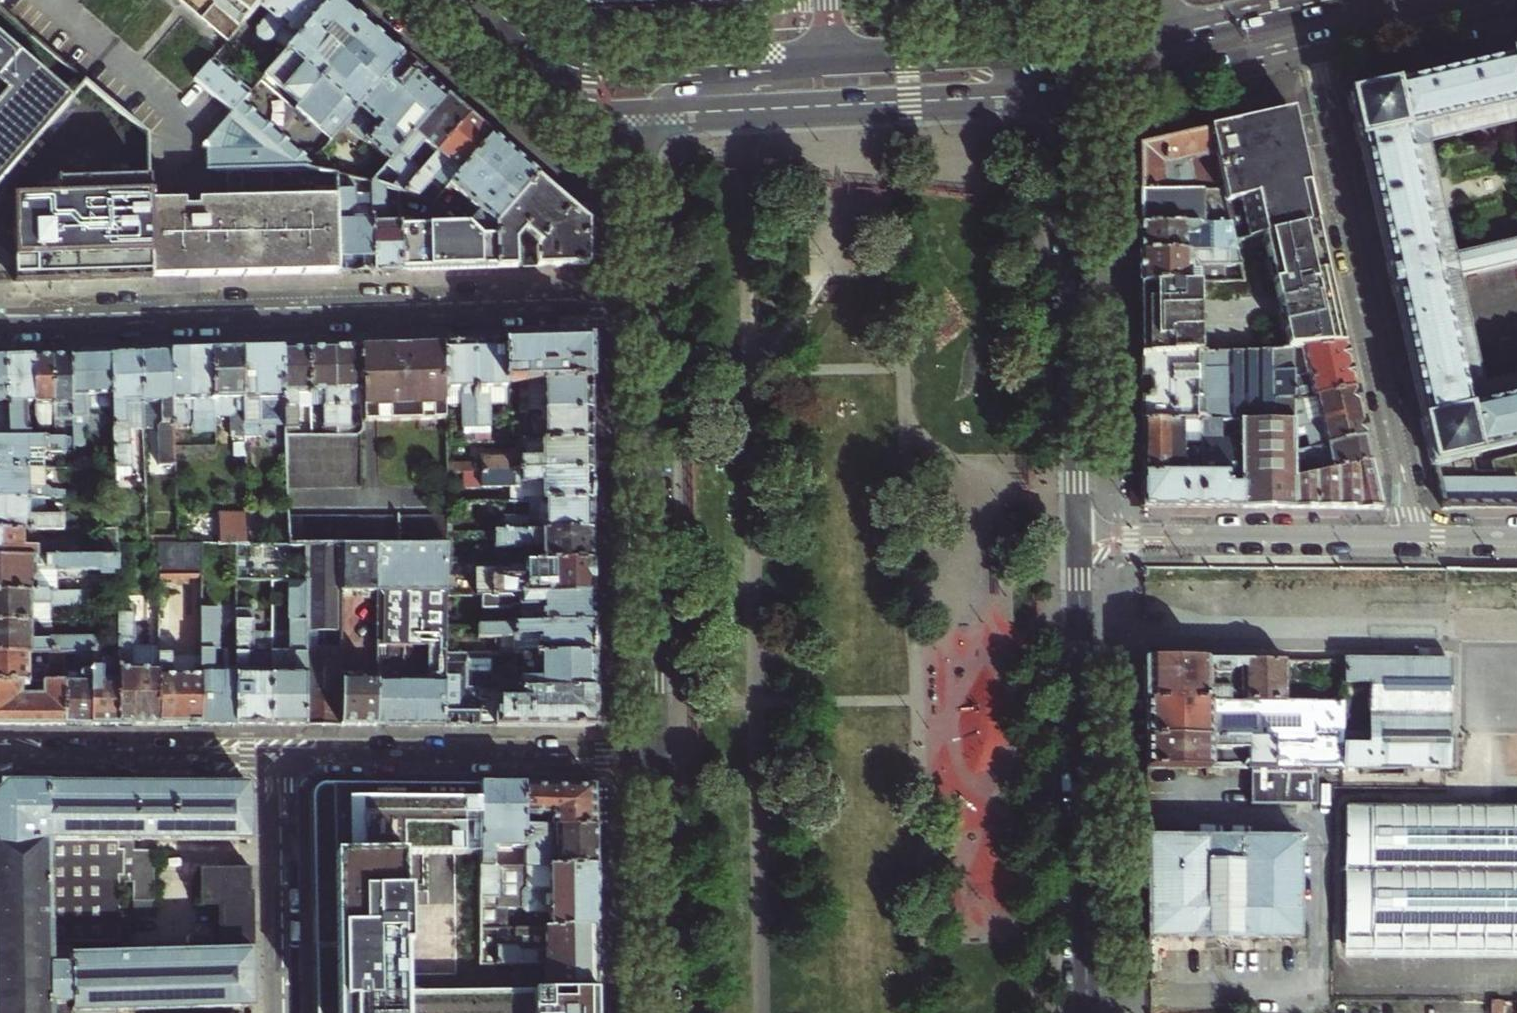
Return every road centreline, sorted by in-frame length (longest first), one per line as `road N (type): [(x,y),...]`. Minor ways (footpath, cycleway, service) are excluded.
road 1 (tertiary): [(0,322),(648,304)]
road 2 (residential): [(1308,46),(1418,538)]
road 3 (secondary): [(1086,1012),(1078,541)]
road 4 (secondary): [(648,304),(656,757)]
road 5 (secondary): [(1078,541),(1072,100)]
road 6 (secondary): [(647,124),(1072,100)]
road 7 (residential): [(656,757),(272,755)]
road 8 (secondary): [(837,67),(575,70),(535,51),(477,0)]
road 9 (residential): [(1418,538),(1078,541)]
road 10 (residential): [(0,754),(272,755)]
road 11 (secondary): [(425,0),(554,107),(605,125),(647,124)]
road 12 (residential): [(272,755),(277,1012)]
road 13 (secondary): [(656,757),(660,1012)]
road 14 (secondary): [(1072,100),(1308,46)]
road 15 (secondary): [(837,67),(788,94),(668,103),(647,124)]
road 16 (secondary): [(1308,46),(1508,0)]
road 17 (secondary): [(647,124),(648,304)]
road 18 (secondary): [(1013,62),(837,67)]
road 19 (secondary): [(1338,0),(1168,40)]
road 20 (secondary): [(1168,40),(1013,62)]

